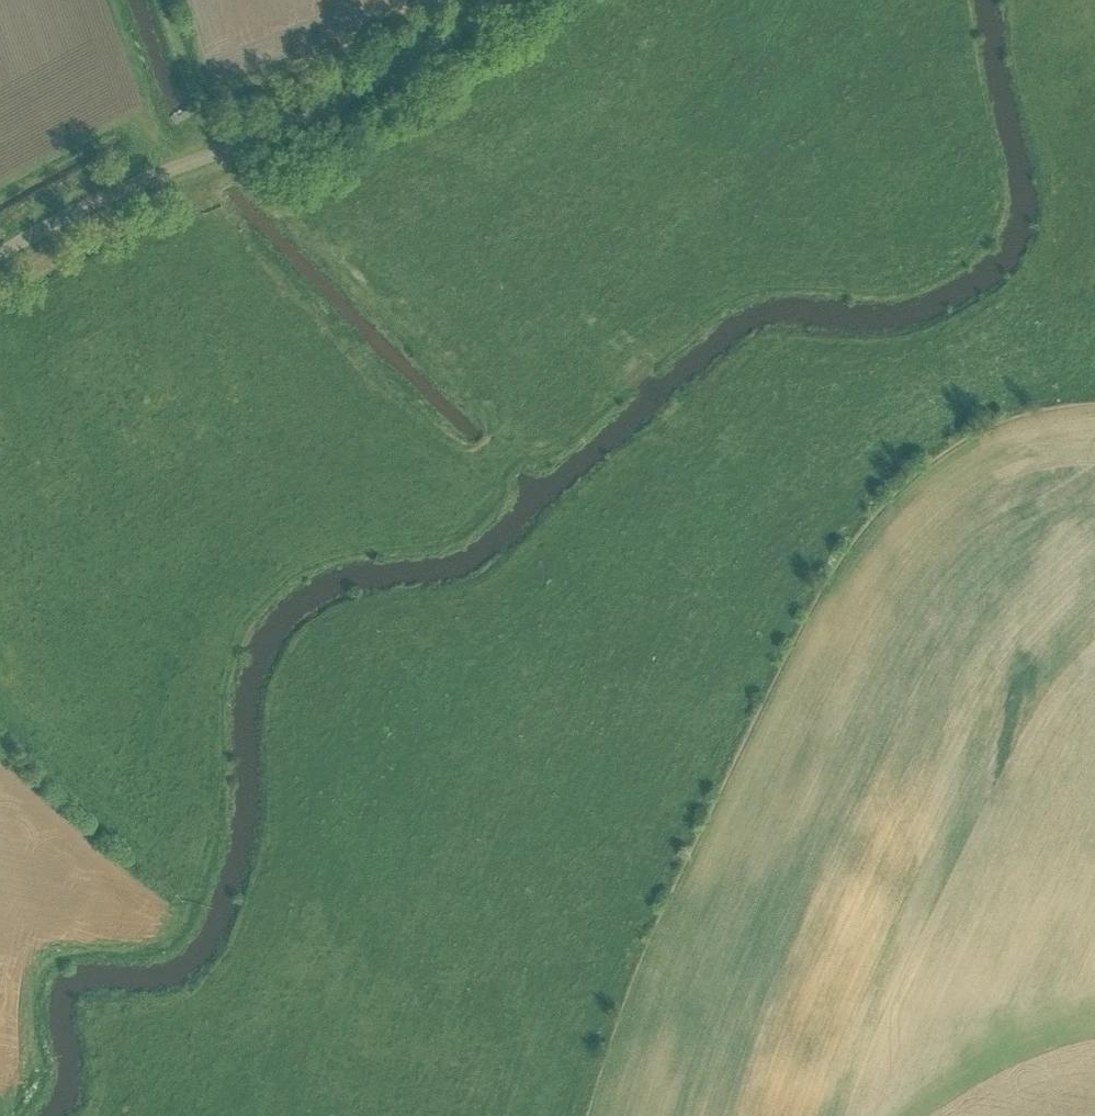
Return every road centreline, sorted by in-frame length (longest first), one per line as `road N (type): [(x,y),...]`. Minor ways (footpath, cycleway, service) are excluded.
road 1 (unclassified): [(0,251),(133,180),(379,77),(494,0)]

